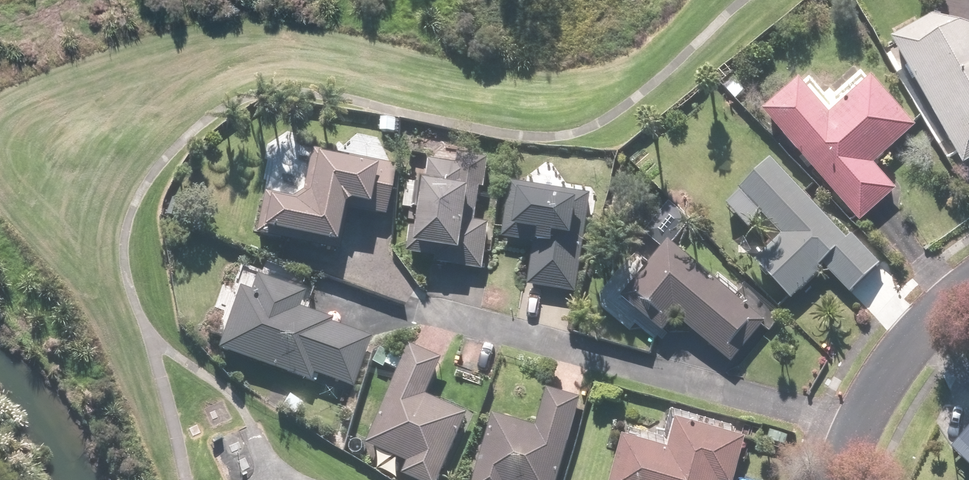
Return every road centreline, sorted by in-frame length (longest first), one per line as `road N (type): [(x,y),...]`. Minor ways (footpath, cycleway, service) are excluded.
road 1 (residential): [(838,479),(886,373),(928,319),(968,290)]

